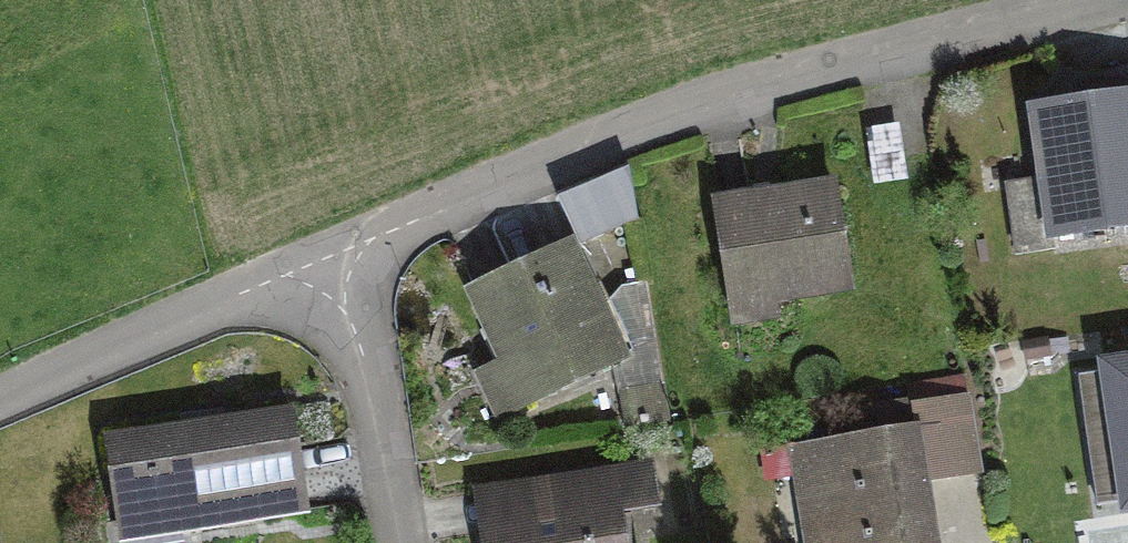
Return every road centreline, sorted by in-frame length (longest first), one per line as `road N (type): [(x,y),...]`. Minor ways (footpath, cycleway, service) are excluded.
road 1 (residential): [(1086,0),(693,109),(333,265)]
road 2 (residential): [(333,265),(0,396)]
road 3 (residential): [(386,542),(333,265)]

